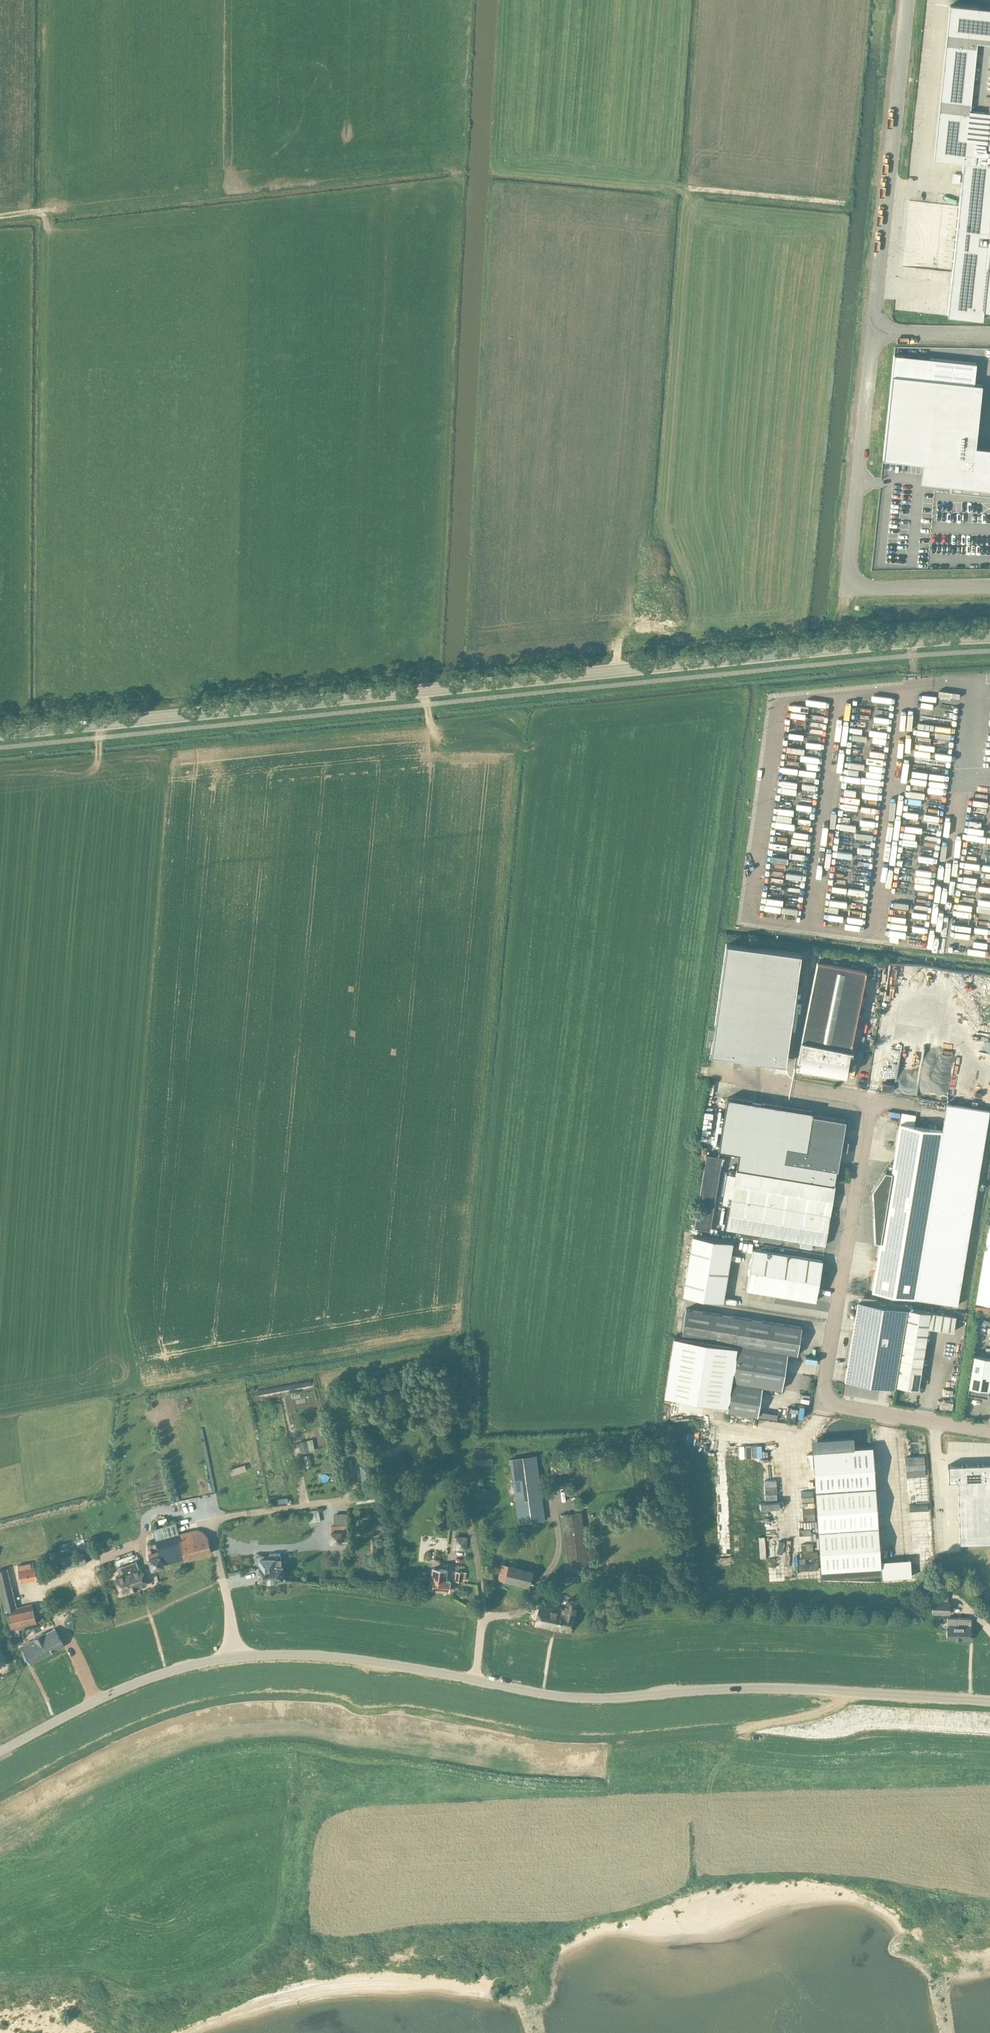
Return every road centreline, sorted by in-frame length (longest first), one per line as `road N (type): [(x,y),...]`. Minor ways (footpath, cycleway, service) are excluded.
road 1 (unclassified): [(0,1750),(155,1673),(272,1652),(363,1656),(575,1695),(780,1684),(989,1698)]
road 2 (secondary): [(0,735),(703,662),(989,640)]
road 3 (unclassified): [(989,1431),(840,1407),(826,1396),(871,1100)]
road 4 (unclassified): [(874,333),(847,588),(989,586)]
road 5 (unclassified): [(907,0),(874,333)]

